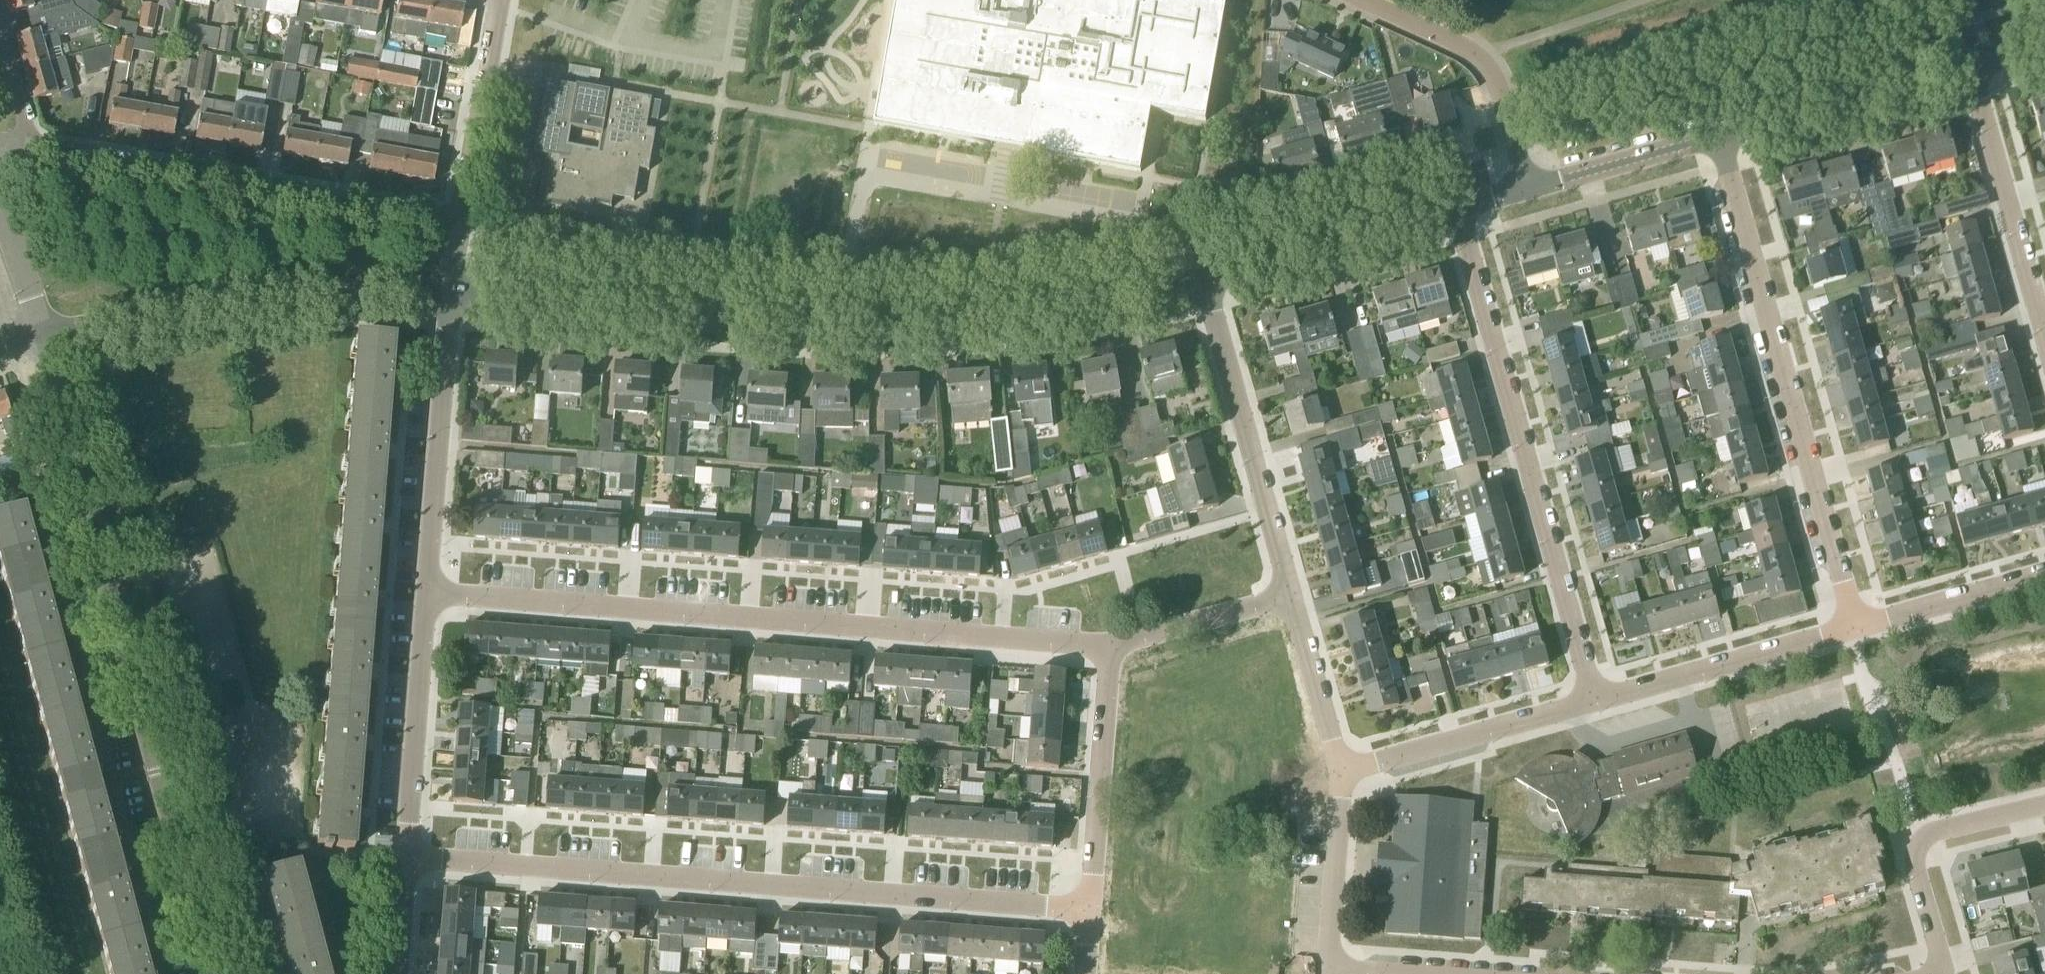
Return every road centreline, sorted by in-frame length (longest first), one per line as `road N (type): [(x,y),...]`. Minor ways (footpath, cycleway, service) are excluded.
road 1 (tertiary): [(440,287),(845,317),(1046,307),(1189,275)]
road 2 (residential): [(1093,918),(401,848)]
road 3 (residential): [(419,594),(1106,645)]
road 4 (residential): [(214,973),(45,331)]
road 5 (residential): [(1591,702),(1445,203)]
road 6 (residential): [(1844,624),(1705,130)]
road 7 (residential): [(456,194),(25,136)]
road 8 (tertiary): [(45,331),(233,284),(359,279),(440,287)]
road 9 (residential): [(1282,586),(1189,275)]
road 10 (residential): [(2044,367),(1958,59)]
road 11 (residential): [(419,594),(440,287)]
road 12 (residential): [(1518,185),(1489,78),(1472,56),(1341,0)]
road 13 (residential): [(1093,918),(1106,645)]
road 14 (tertiary): [(1189,275),(1445,203)]
road 15 (residential): [(1591,702),(1844,624)]
road 16 (tertiary): [(1705,130),(1958,59)]
road 17 (residential): [(1341,768),(1591,702)]
road 18 (residential): [(401,848),(419,594)]
road 19 (residential): [(1940,962),(1920,873),(1937,828),(2044,798)]
road 20 (residential): [(1844,624),(2044,566)]
road 21 (residential): [(1328,969),(1341,768)]
road 22 (residential): [(456,194),(489,0)]
road 23 (tertiary): [(1518,185),(1705,130)]
road 24 (residential): [(1341,768),(1282,586)]
road 25 (residential): [(1106,645),(1282,586)]
road 26 (residential): [(45,331),(0,212)]
road 27 (residential): [(393,973),(401,848)]

